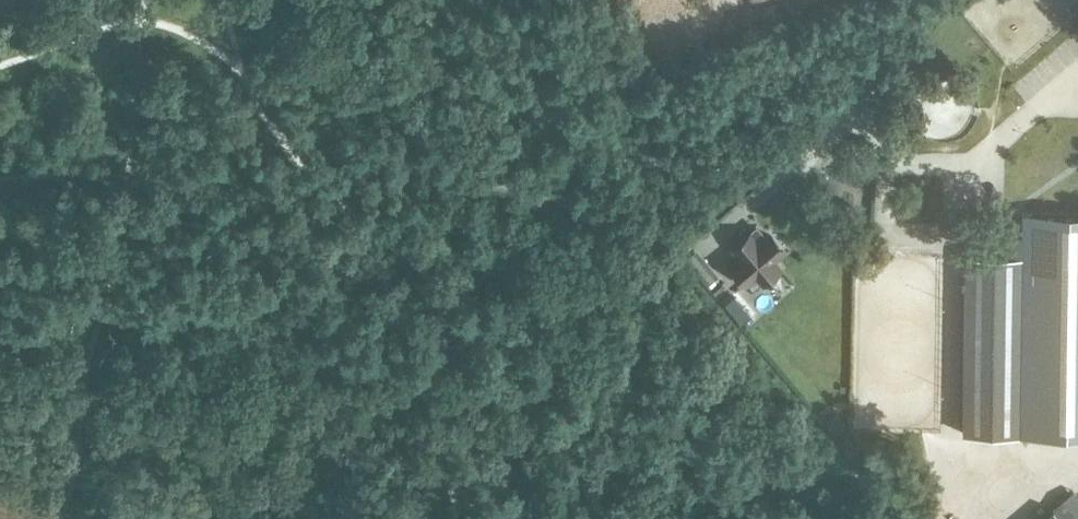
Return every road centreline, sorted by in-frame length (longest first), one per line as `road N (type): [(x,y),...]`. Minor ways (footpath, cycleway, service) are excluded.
road 1 (track): [(121,184),(167,185),(203,198),(362,175),(467,179),(535,184),(582,202),(823,518)]

